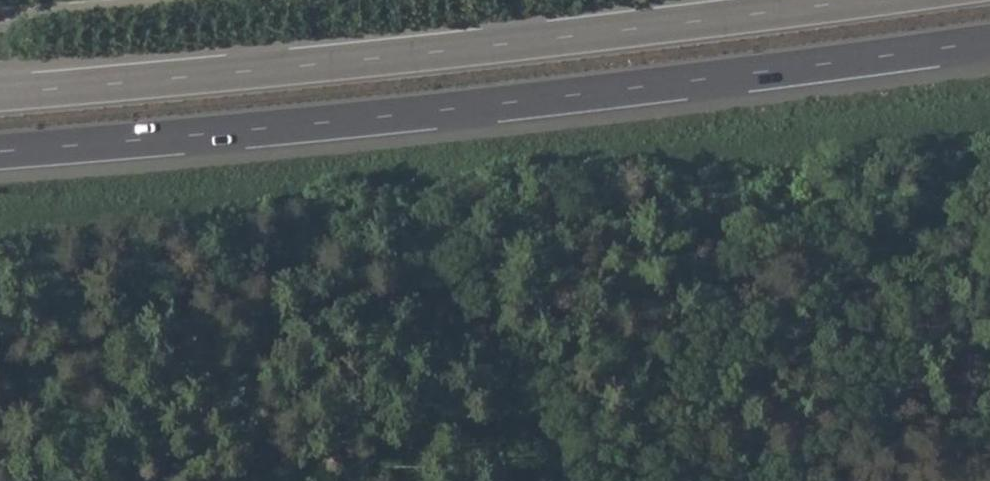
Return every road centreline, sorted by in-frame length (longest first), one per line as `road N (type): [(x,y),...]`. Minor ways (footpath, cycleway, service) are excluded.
road 1 (motorway): [(0,151),(512,102),(989,41)]
road 2 (motorway): [(862,0),(0,93)]
road 3 (unclassified): [(0,19),(245,0)]

